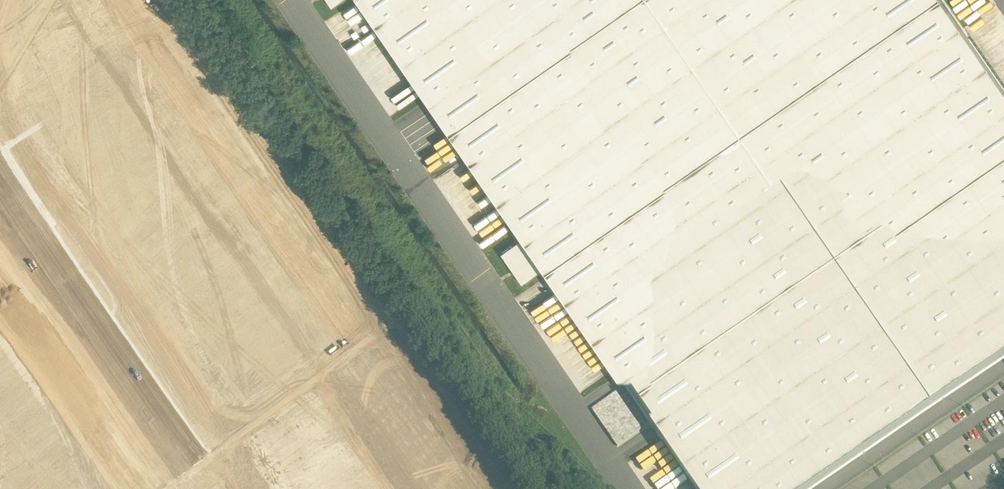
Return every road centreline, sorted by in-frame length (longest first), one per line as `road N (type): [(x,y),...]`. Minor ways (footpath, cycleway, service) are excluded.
road 1 (track): [(176,0),(514,488)]

